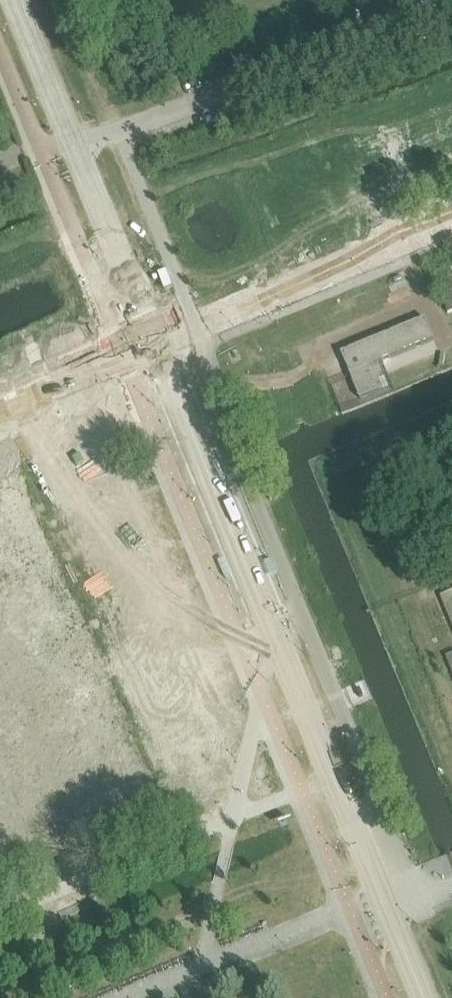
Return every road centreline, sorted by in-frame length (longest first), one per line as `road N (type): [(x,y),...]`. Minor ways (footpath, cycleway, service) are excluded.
road 1 (unclassified): [(451,12),(73,145)]
road 2 (unclassified): [(200,332),(451,225)]
road 3 (unclassified): [(200,332),(0,413)]

